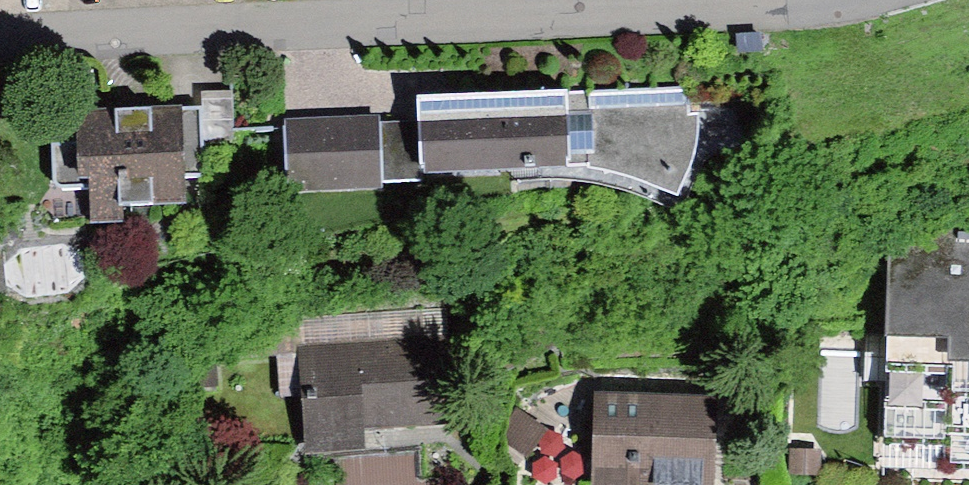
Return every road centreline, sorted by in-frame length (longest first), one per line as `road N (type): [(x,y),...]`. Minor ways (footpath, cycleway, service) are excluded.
road 1 (residential): [(0,39),(853,0)]

